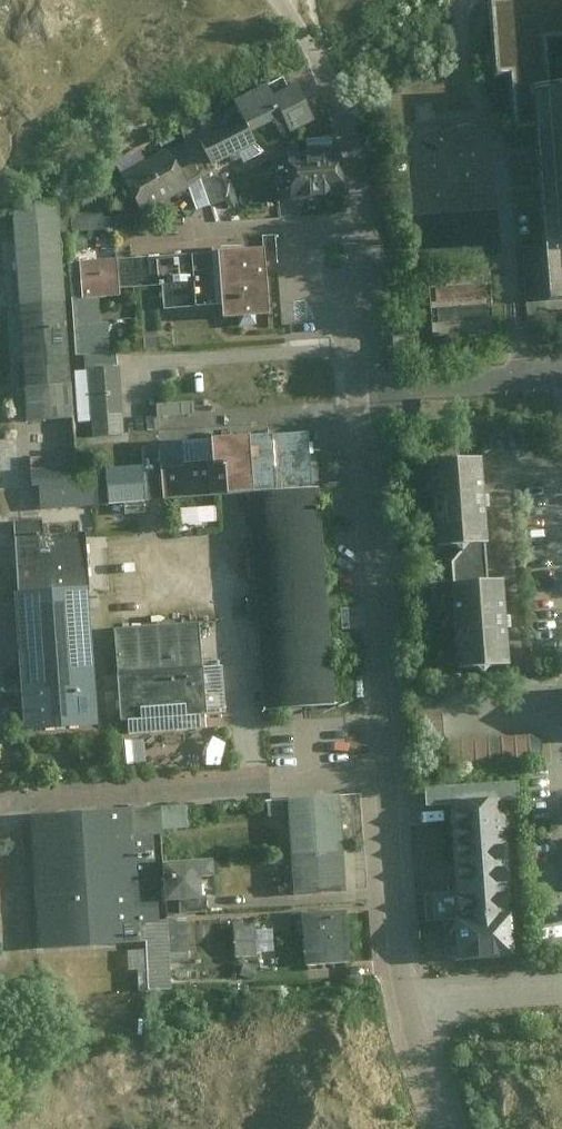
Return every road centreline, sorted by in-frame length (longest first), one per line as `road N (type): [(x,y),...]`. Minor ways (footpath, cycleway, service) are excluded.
road 1 (residential): [(401,1000),(388,923),(347,304)]
road 2 (residential): [(401,1000),(561,984)]
road 3 (residential): [(358,222),(311,227),(299,242),(308,285),(347,304)]
road 4 (residential): [(440,1128),(401,1000)]

